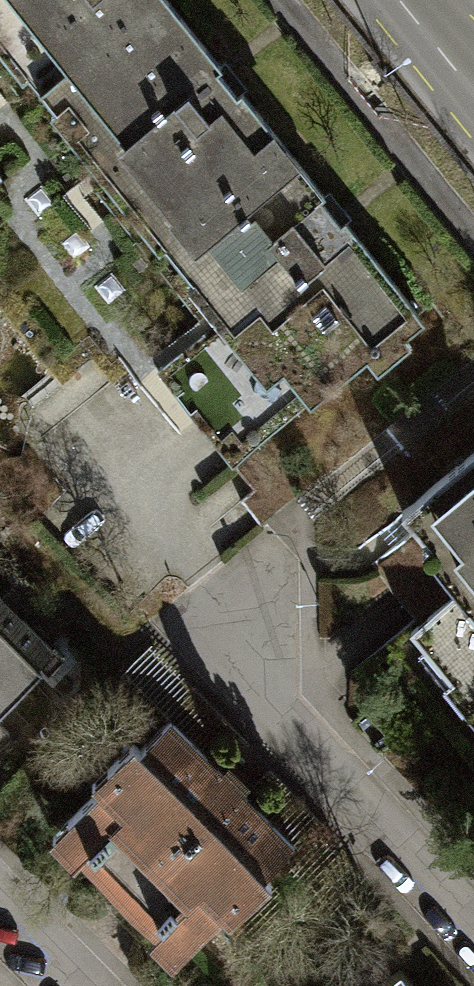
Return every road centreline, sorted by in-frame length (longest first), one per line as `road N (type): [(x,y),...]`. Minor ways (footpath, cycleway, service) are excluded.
road 1 (residential): [(473,931),(217,647)]
road 2 (residential): [(80,985),(60,945),(0,884)]

